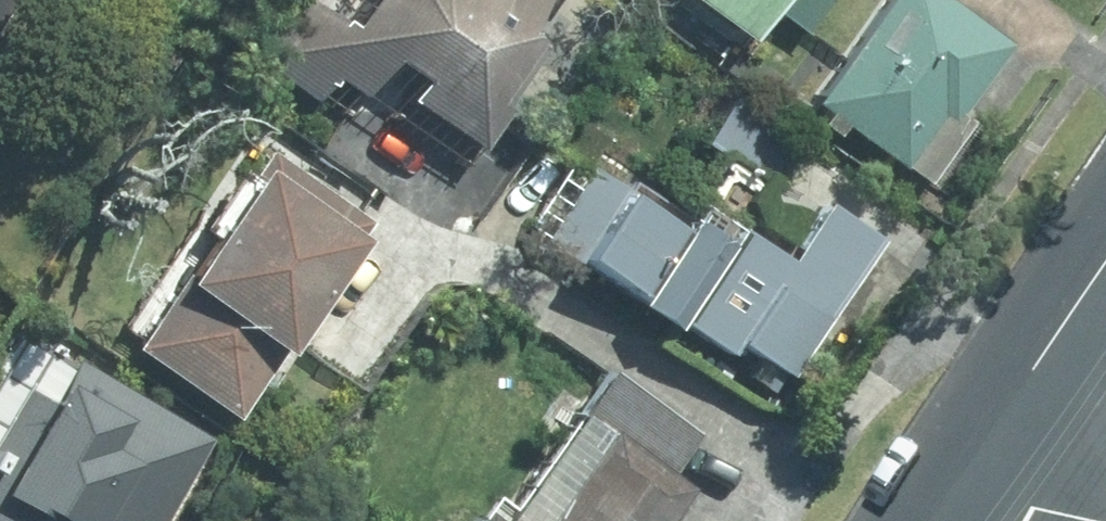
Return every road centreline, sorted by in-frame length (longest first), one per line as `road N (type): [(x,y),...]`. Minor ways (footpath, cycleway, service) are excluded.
road 1 (secondary): [(1105,262),(958,495)]
road 2 (residential): [(1087,520),(958,495)]

